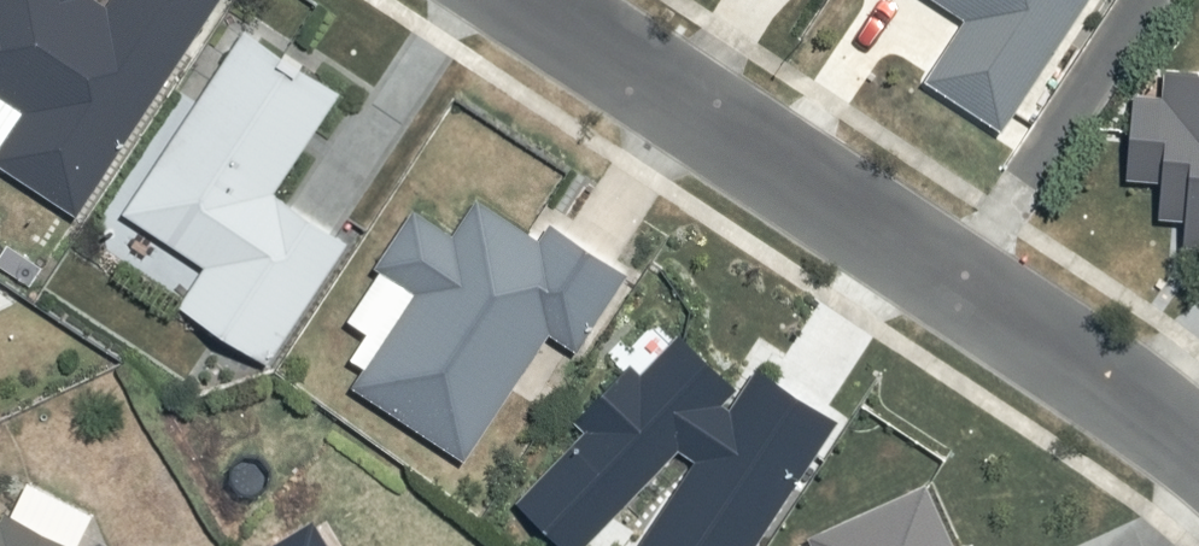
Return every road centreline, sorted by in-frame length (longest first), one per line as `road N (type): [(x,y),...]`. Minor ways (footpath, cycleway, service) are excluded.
road 1 (residential): [(1198,460),(510,0)]

